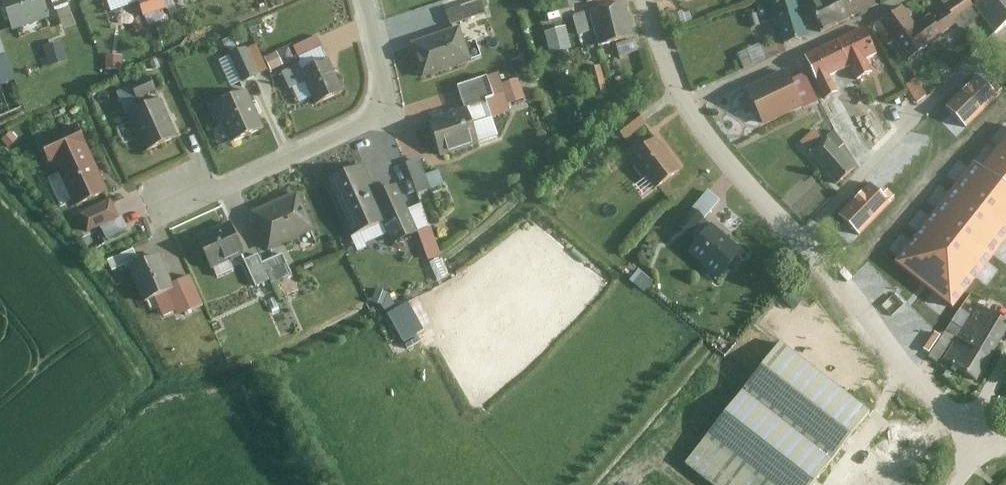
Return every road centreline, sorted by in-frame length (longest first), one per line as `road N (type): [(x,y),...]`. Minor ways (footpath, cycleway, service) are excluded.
road 1 (residential): [(363,0),(391,112),(163,214)]
road 2 (residential): [(798,235),(1005,34)]
road 3 (residential): [(798,235),(961,431)]
road 4 (residential): [(681,107),(902,0)]
road 5 (residential): [(681,107),(798,235)]

